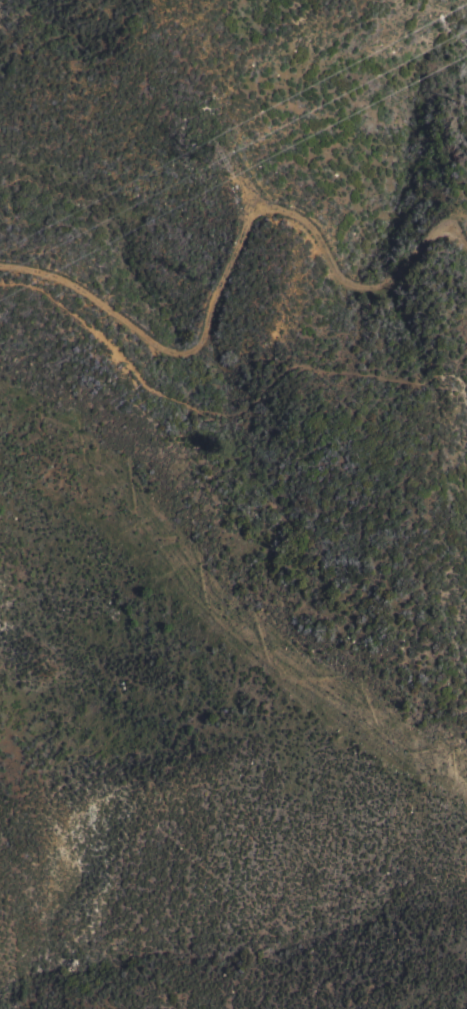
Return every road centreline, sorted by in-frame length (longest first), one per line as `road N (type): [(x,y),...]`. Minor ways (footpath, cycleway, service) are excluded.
road 1 (track): [(0,264),(80,289),(177,354),(200,343),(214,294),(256,210),(277,207),(302,219),(334,272),(361,287),(387,282),(433,231),(461,239)]

